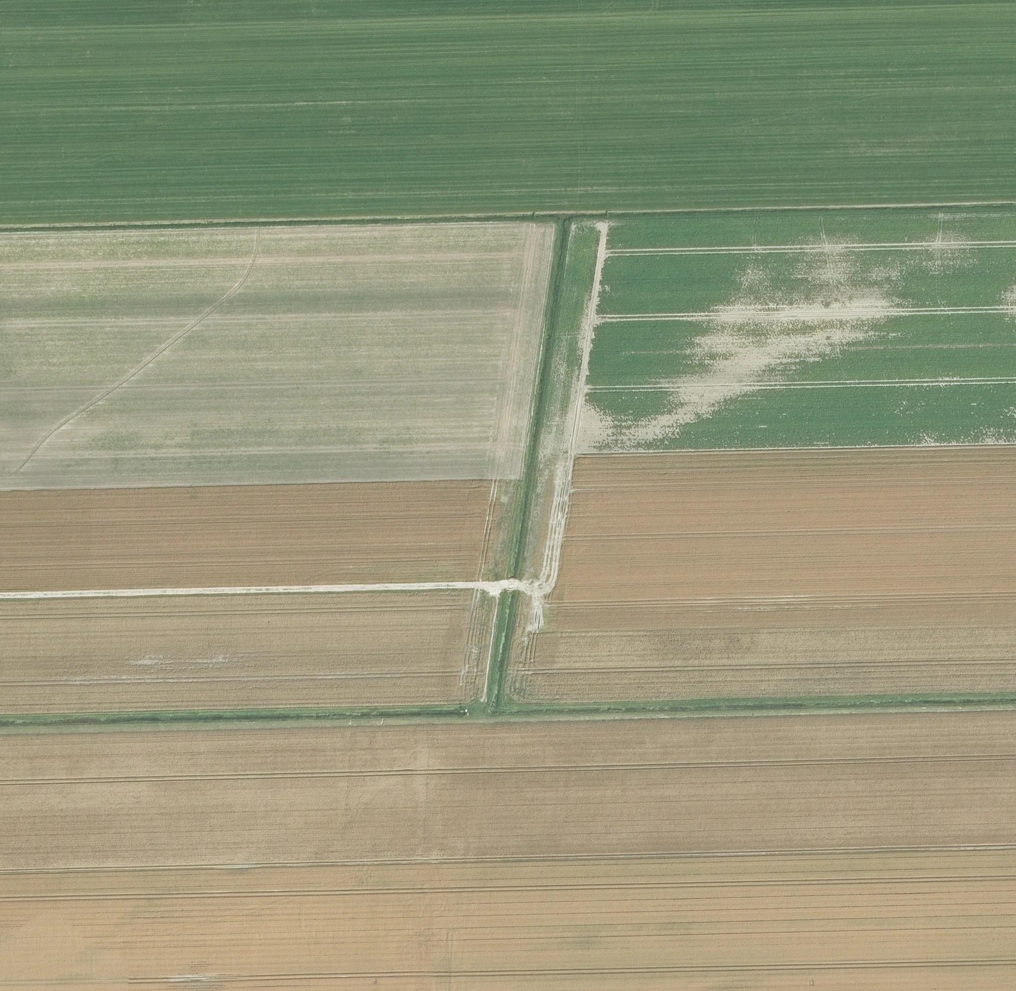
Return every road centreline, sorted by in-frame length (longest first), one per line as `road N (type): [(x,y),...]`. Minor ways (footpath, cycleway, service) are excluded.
road 1 (track): [(0,594),(502,584)]

